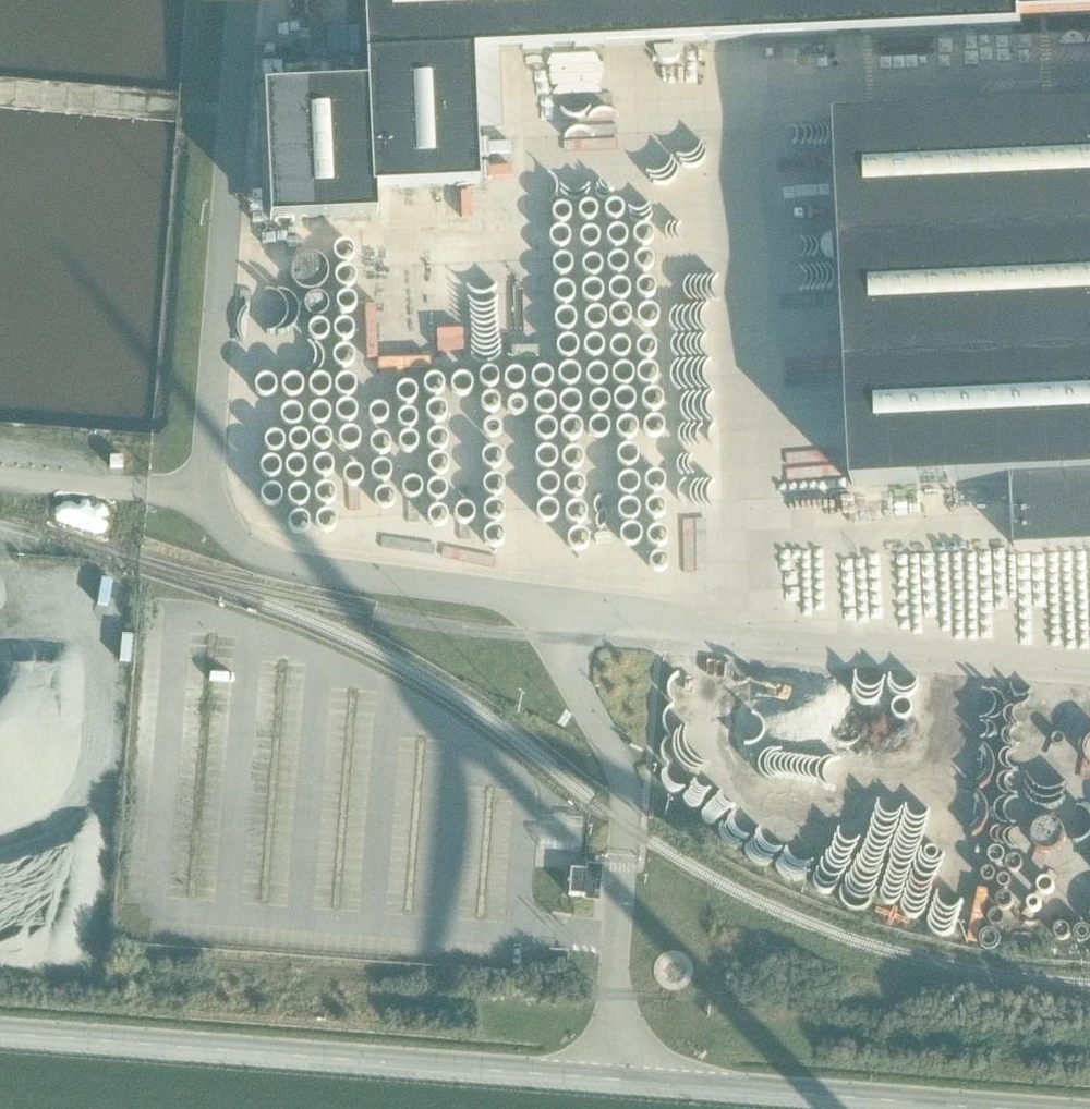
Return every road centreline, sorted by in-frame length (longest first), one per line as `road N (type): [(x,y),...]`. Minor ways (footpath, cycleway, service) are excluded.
road 1 (tertiary): [(1016,1108),(0,1031)]

